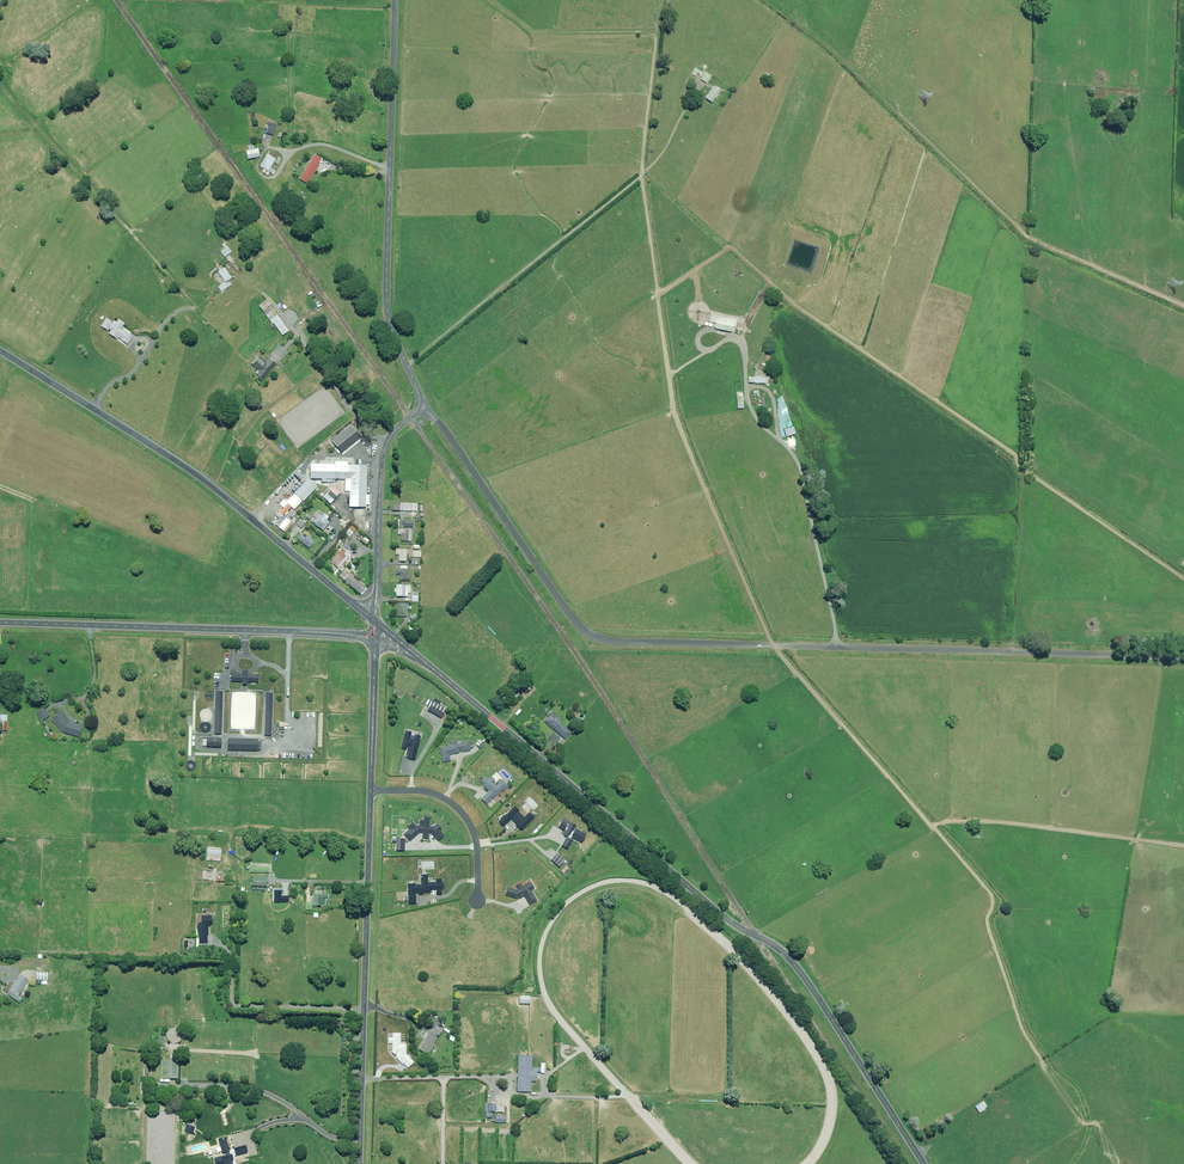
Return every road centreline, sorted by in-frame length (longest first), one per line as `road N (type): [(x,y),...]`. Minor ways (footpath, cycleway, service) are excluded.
road 1 (track): [(491,0),(539,33),(656,36),(644,174),(680,423),(775,646),(987,886),(990,925),(1025,1032),(1080,1118),(1101,1122)]
road 2 (residential): [(420,406),(439,422),(569,615),(603,639),(1183,657)]
road 3 (tertiary): [(924,1163),(791,958),(724,916),(427,663)]
road 4 (track): [(659,294),(730,247),(788,299),(1024,460)]
road 5 (tertiary): [(353,602),(204,479),(0,350)]
road 6 (tertiary): [(376,641),(315,632),(0,623)]
road 7 (tertiary): [(360,1163),(371,791)]
road 8 (track): [(901,114),(1029,237),(1183,304)]
road 9 (track): [(408,365),(644,174)]
road 10 (track): [(933,826),(993,821),(1183,846)]
road 11 (residential): [(420,406),(389,313),(391,169)]
road 12 (residential): [(378,594),(385,453),(420,406)]
road 13 (track): [(1026,370),(1022,569)]
road 14 (track): [(1024,471),(1183,577)]
road 15 (residential): [(478,901),(478,845),(461,811),(427,792),(371,791)]
road 16 (residential): [(396,0),(391,169)]
road 17 (tertiary): [(371,791),(376,641)]

